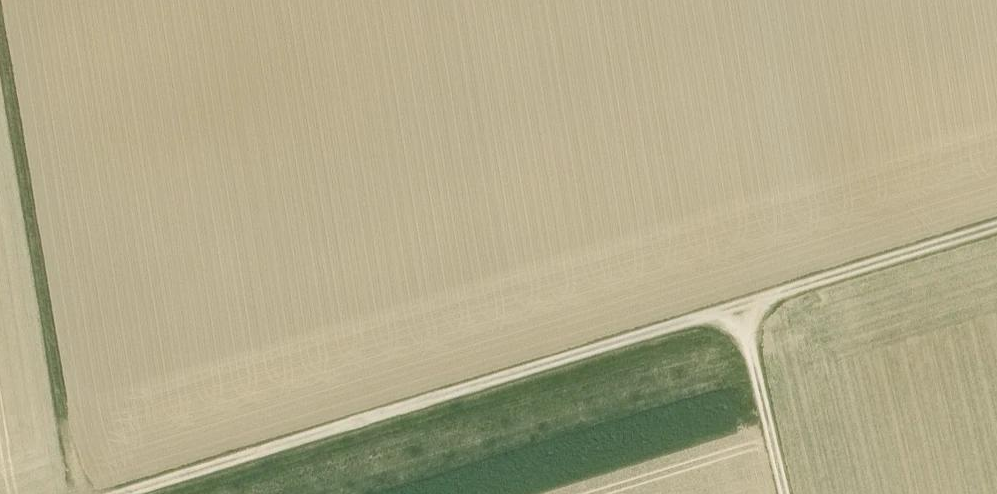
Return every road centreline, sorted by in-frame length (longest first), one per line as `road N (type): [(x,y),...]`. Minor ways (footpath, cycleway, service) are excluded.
road 1 (track): [(996,245),(193,493)]
road 2 (track): [(0,15),(73,493)]
road 3 (track): [(838,296),(875,493)]

